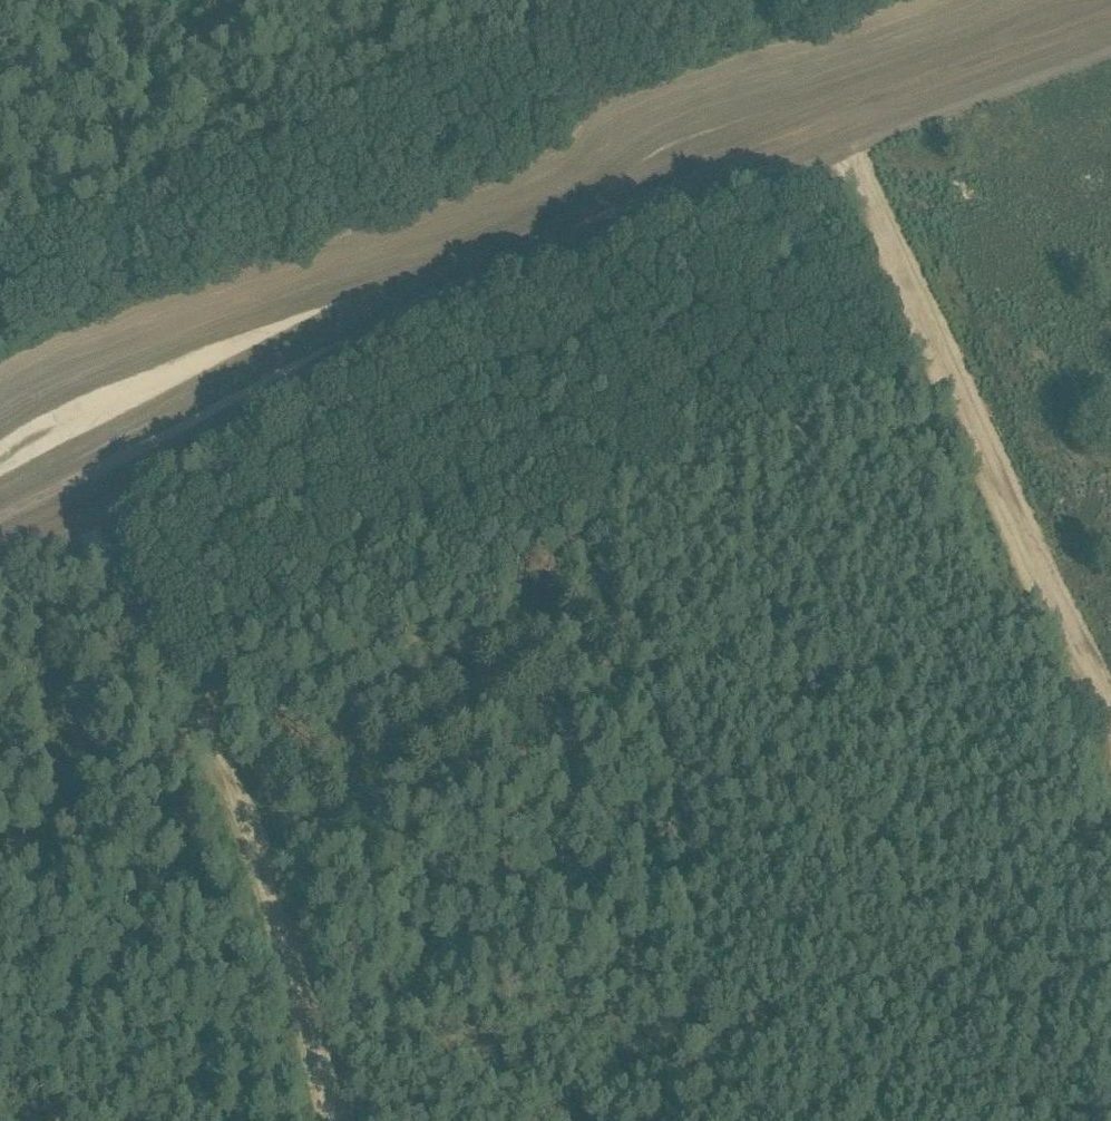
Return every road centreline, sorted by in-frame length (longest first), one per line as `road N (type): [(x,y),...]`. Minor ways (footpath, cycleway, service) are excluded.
road 1 (track): [(0,549),(83,513),(406,299),(826,123),(1110,17)]
road 2 (track): [(826,123),(1110,734)]
road 3 (track): [(332,1120),(275,901),(242,813),(83,513)]

